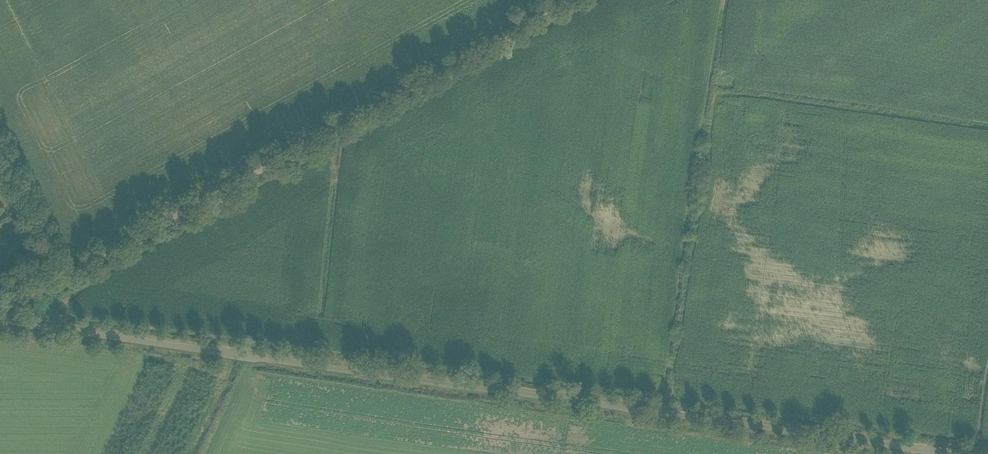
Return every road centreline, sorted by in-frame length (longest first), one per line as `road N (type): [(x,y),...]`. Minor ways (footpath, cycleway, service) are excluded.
road 1 (unclassified): [(967,453),(0,323)]
road 2 (track): [(0,315),(566,0)]

